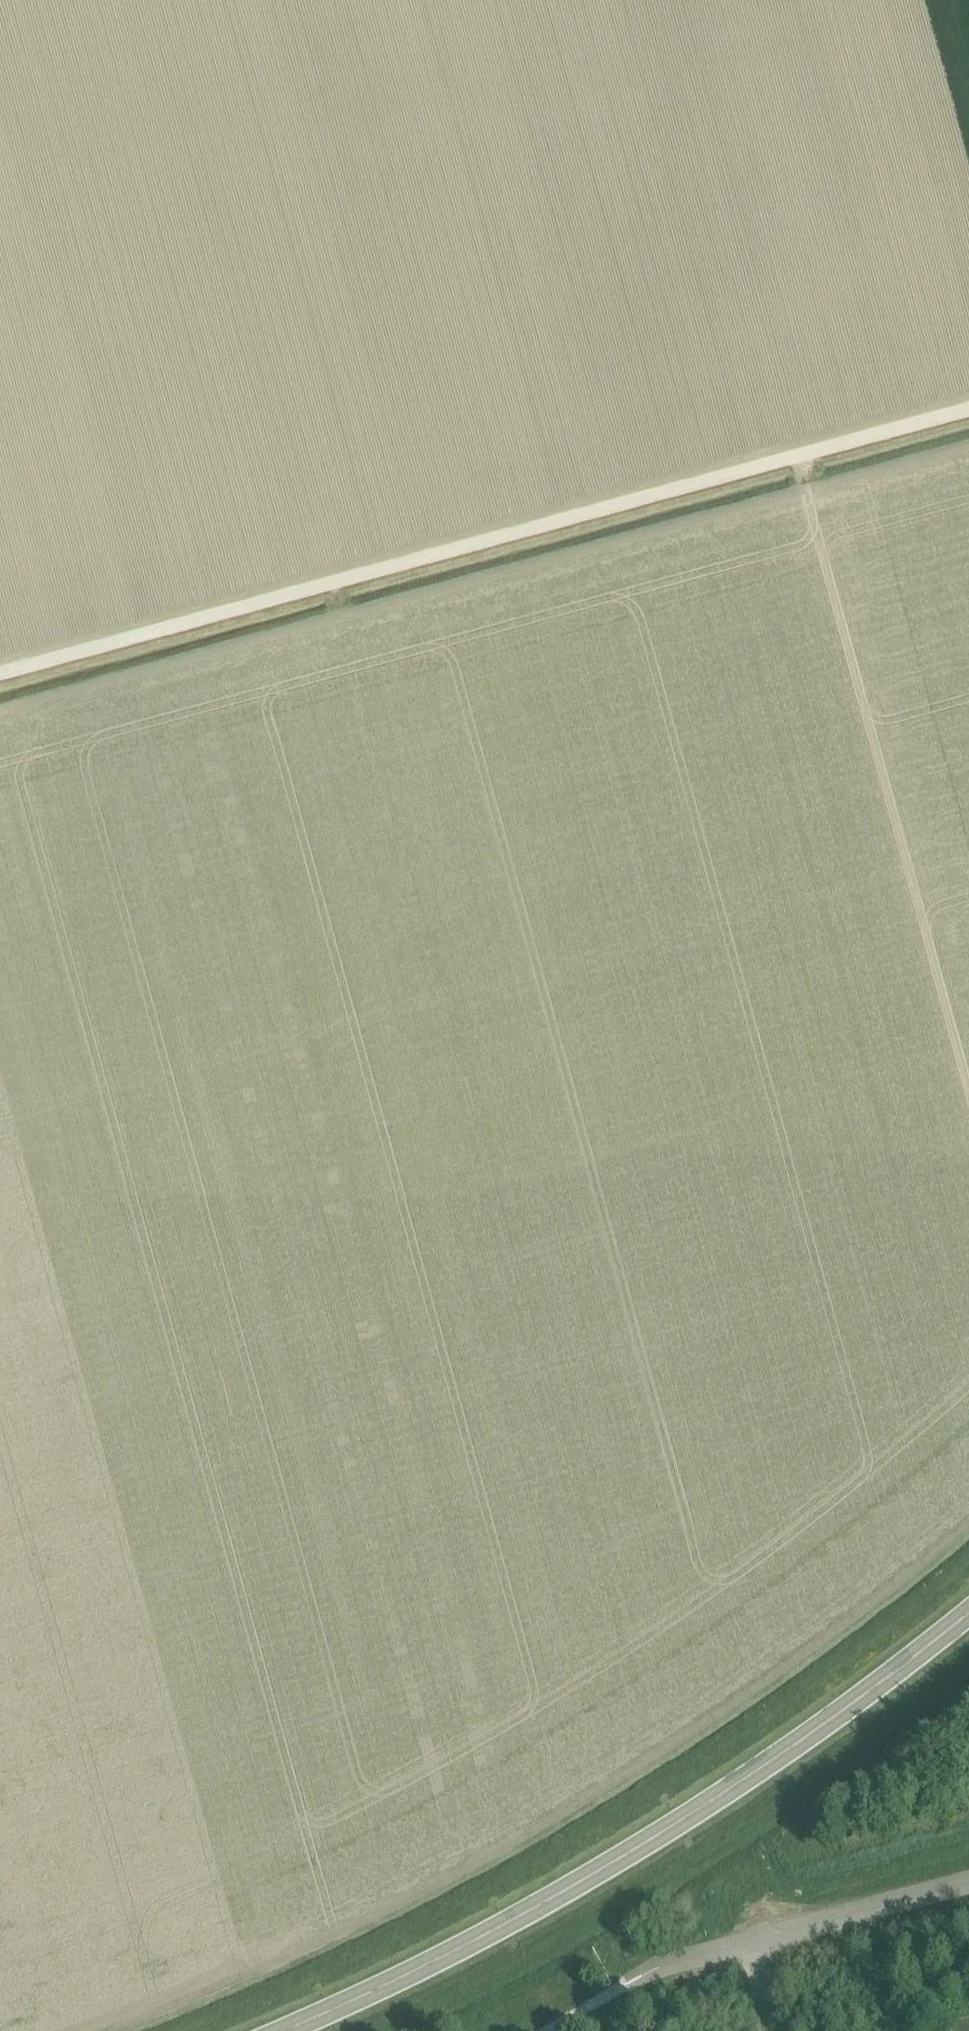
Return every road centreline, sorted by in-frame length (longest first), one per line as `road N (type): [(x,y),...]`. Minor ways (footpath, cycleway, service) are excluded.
road 1 (secondary): [(279,2030),(525,1909),(694,1813),(968,1610)]
road 2 (unclassified): [(652,1968),(968,1878)]

